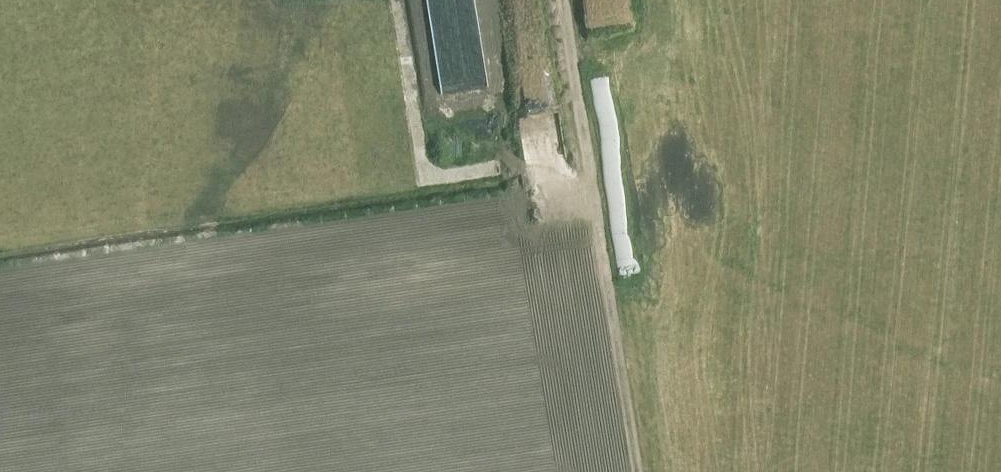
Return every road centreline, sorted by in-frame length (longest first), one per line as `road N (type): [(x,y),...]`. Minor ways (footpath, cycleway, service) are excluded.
road 1 (track): [(563,0),(637,471)]

